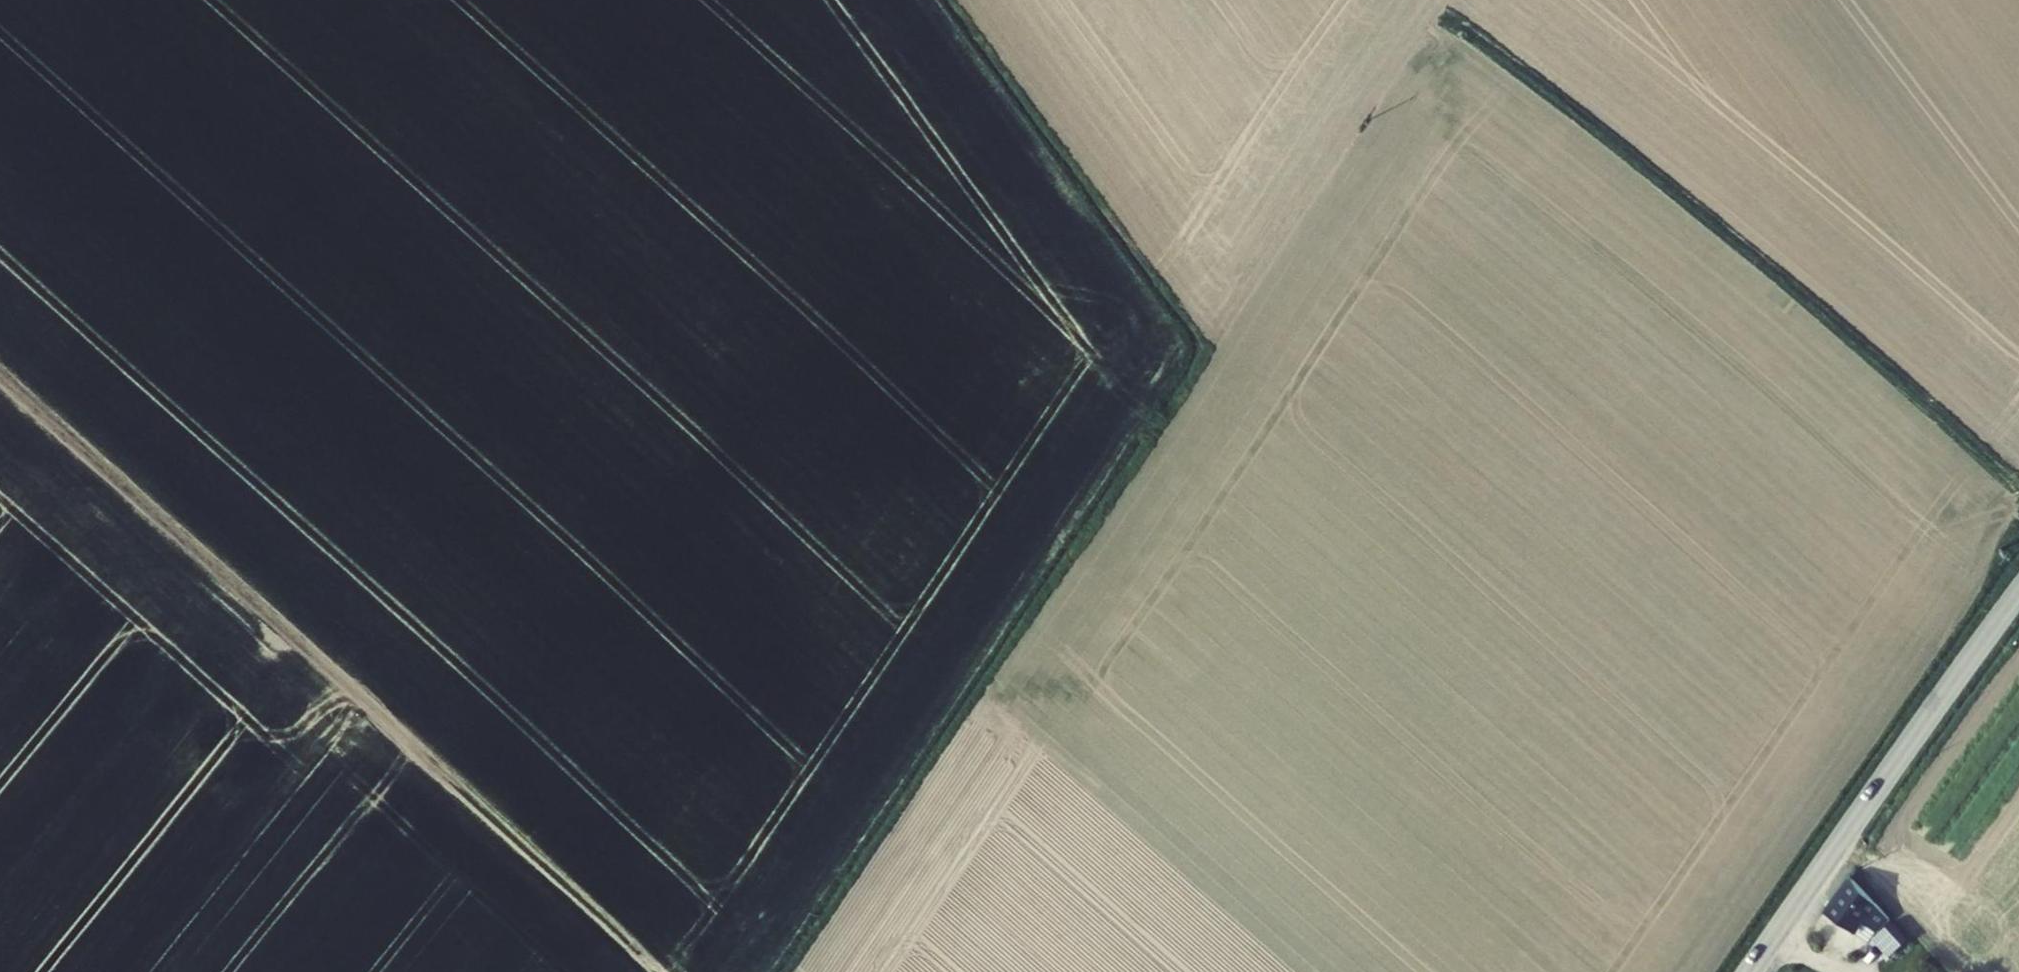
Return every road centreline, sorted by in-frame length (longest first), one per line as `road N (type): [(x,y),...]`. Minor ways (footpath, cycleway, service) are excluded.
road 1 (residential): [(2018,594),(1750,971)]

